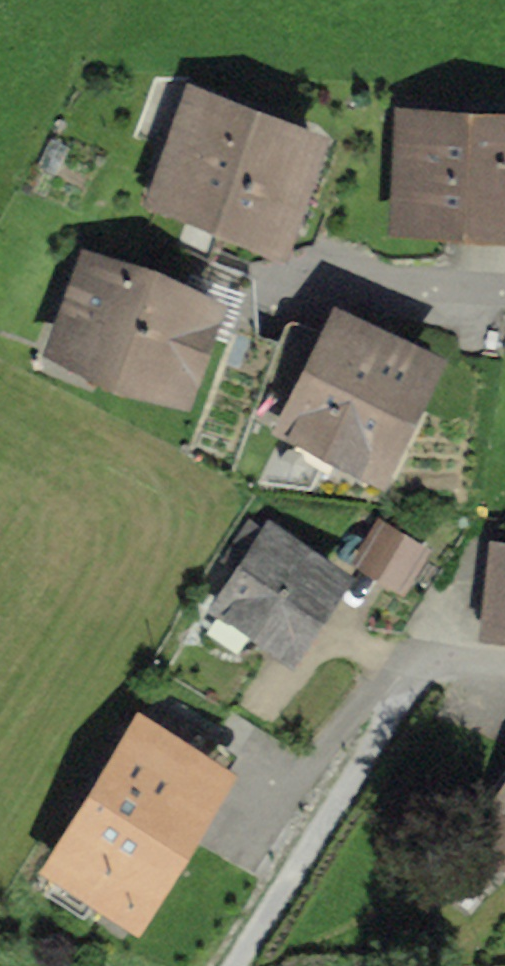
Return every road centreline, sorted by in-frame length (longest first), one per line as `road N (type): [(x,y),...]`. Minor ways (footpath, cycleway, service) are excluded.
road 1 (residential): [(244,965),(409,670),(442,658),(504,668)]

